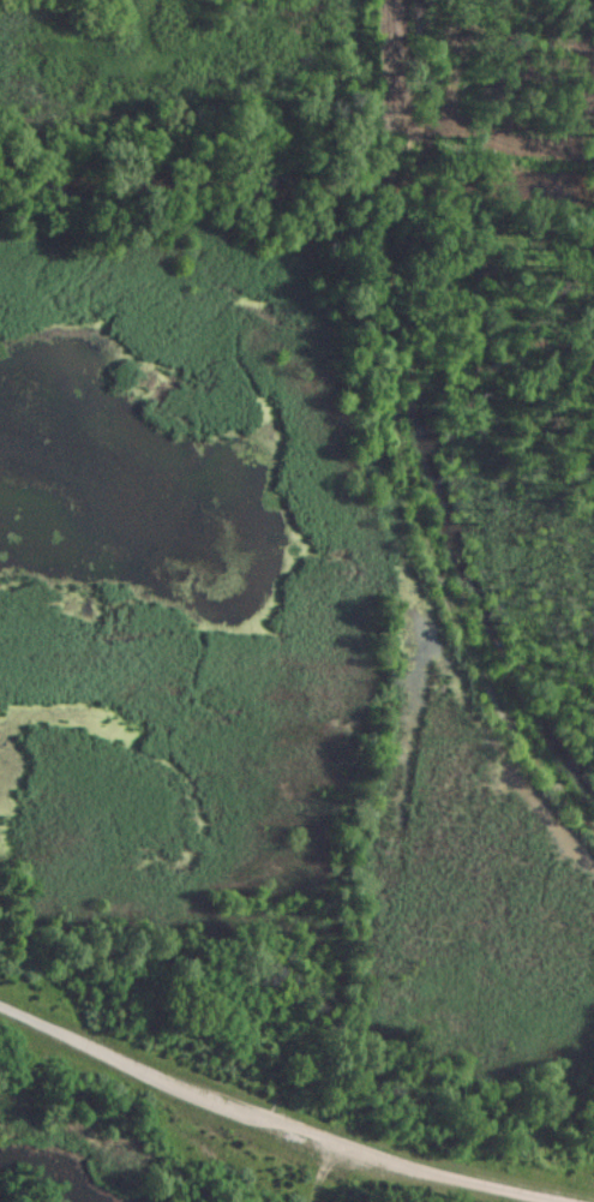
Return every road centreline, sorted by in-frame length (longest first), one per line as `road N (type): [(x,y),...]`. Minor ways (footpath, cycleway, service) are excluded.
road 1 (residential): [(565,1201),(438,1177),(308,1134),(0,1005)]

